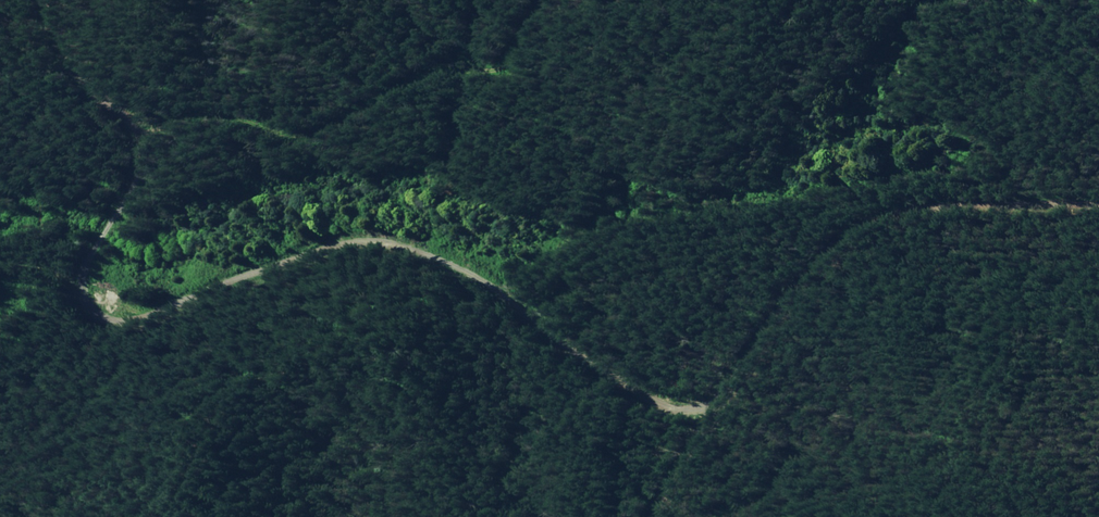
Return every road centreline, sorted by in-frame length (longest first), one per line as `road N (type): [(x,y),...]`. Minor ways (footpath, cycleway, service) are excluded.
road 1 (track): [(698,427),(525,332),(443,300),(306,290),(217,312),(155,316),(112,299),(102,266)]
road 2 (track): [(698,427),(761,328),(843,259),(1098,228)]
road 3 (track): [(102,266),(169,127),(337,14),(341,0)]
road 4 (track): [(25,0),(56,62),(96,105),(119,198),(102,266)]

